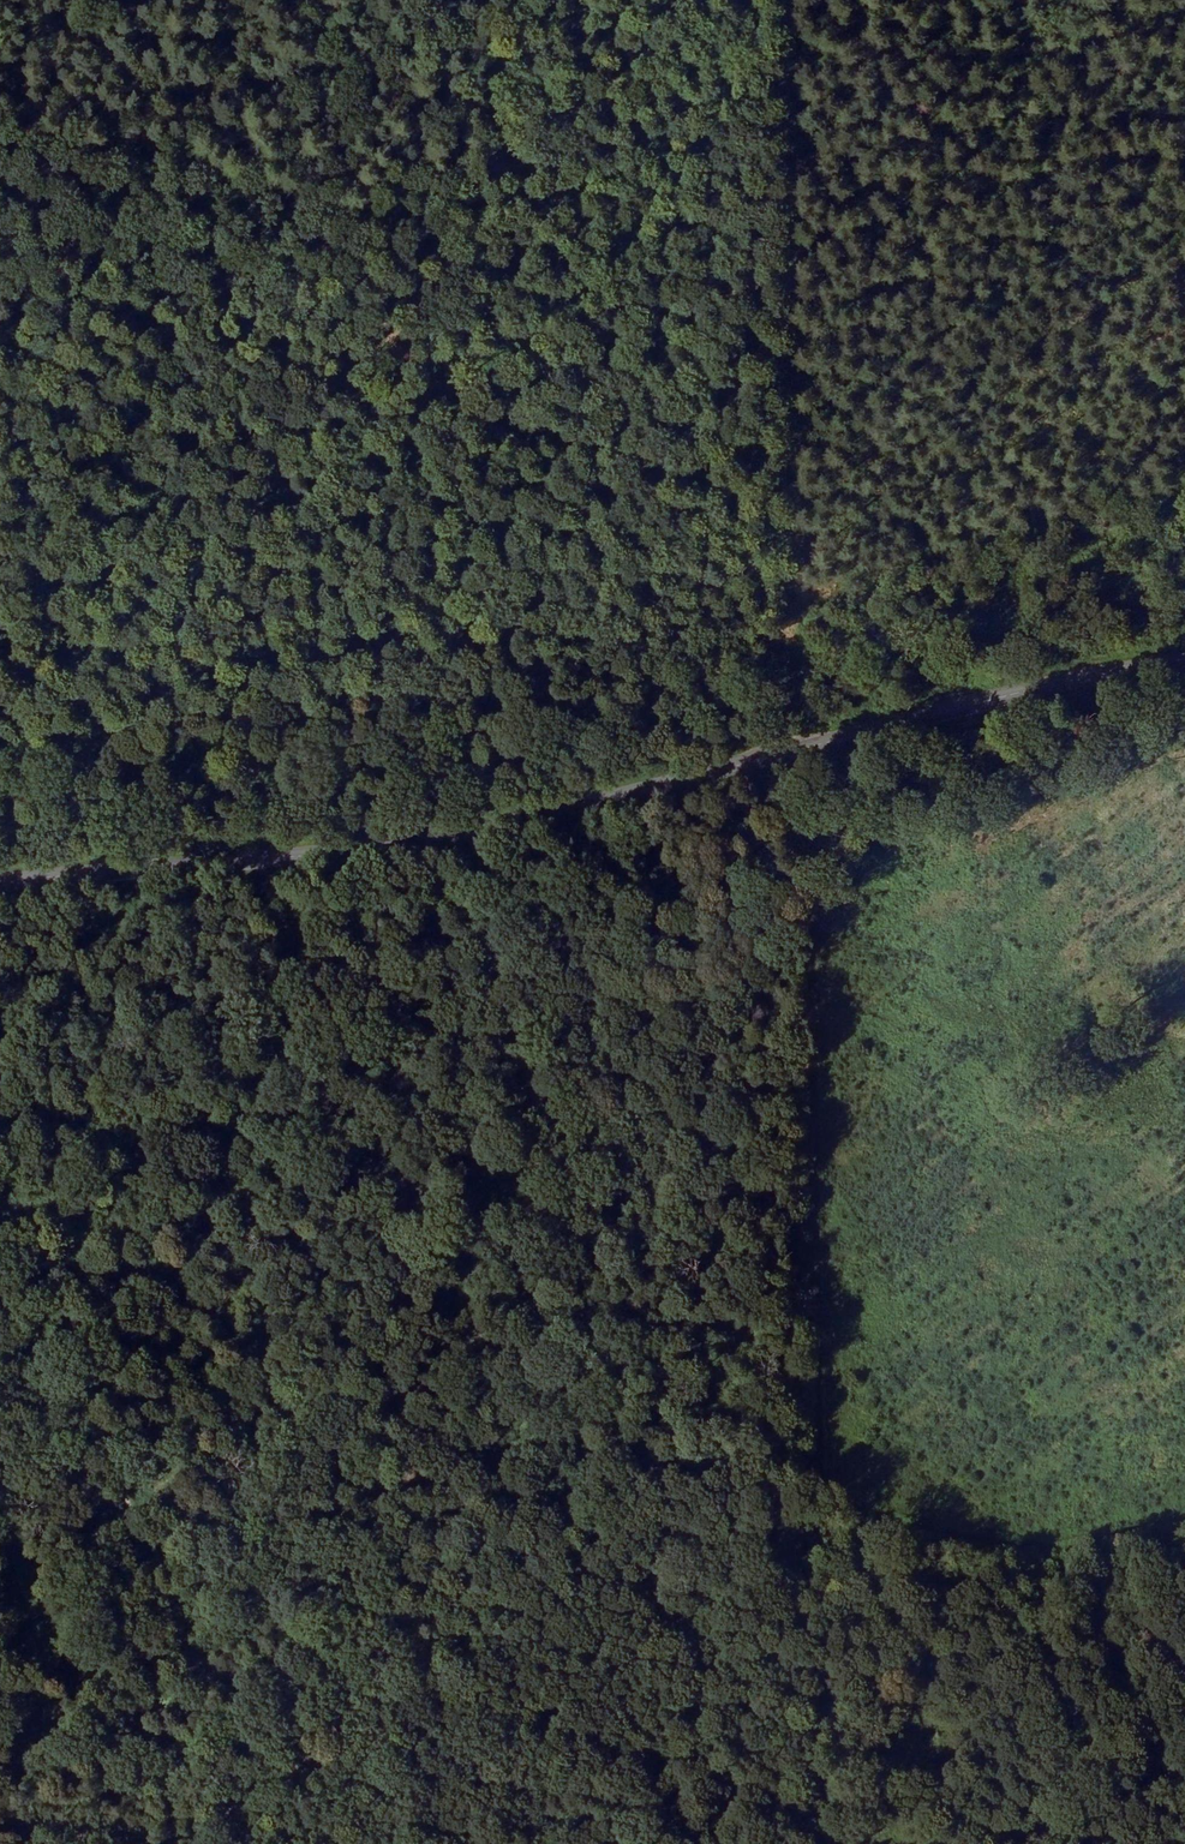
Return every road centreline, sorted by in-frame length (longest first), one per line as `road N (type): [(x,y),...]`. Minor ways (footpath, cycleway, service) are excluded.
road 1 (primary): [(0,887),(167,878),(404,848),(804,731),(1184,682)]
road 2 (track): [(804,731),(800,0)]

